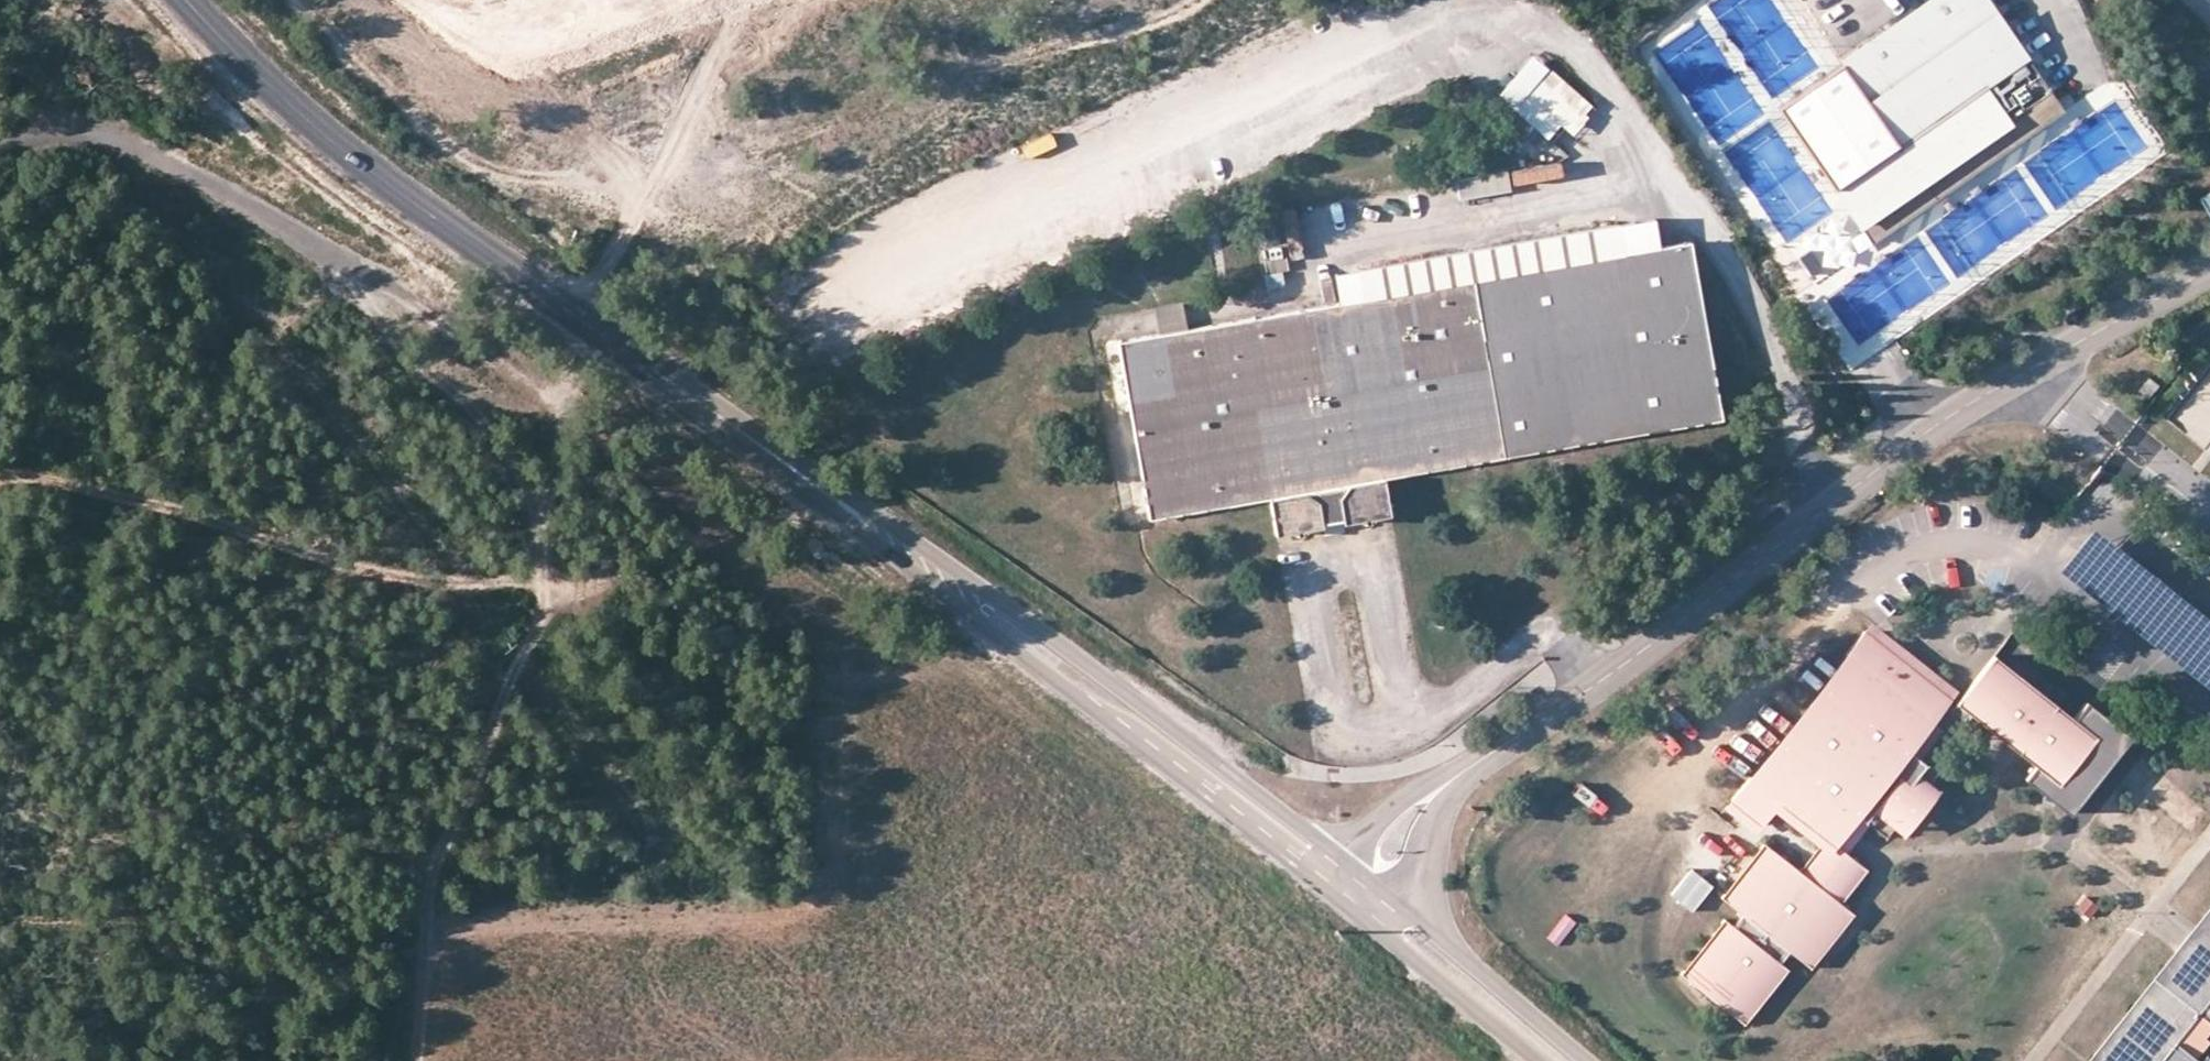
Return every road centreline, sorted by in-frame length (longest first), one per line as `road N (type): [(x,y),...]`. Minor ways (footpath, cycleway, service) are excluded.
road 1 (tertiary): [(1334,873),(734,425),(348,156),(188,0)]
road 2 (unclassified): [(2209,271),(1933,435),(1597,686),(1480,762)]
road 3 (track): [(413,1060),(431,864),(532,628),(567,599),(650,560),(831,496)]
road 4 (track): [(546,581),(438,583),(321,563),(204,519),(63,482),(0,481)]
road 5 (track): [(567,599),(546,581),(542,552),(562,440),(551,400),(528,375),(404,292)]
road 6 (track): [(1484,1060),(1403,979),(1334,873)]
road 7 (tertiary): [(1563,1060),(1416,937)]
road 8 (unclassified): [(1416,937),(1435,840),(1480,762)]
road 9 (unclassified): [(1480,762),(1420,790),(1334,873)]

